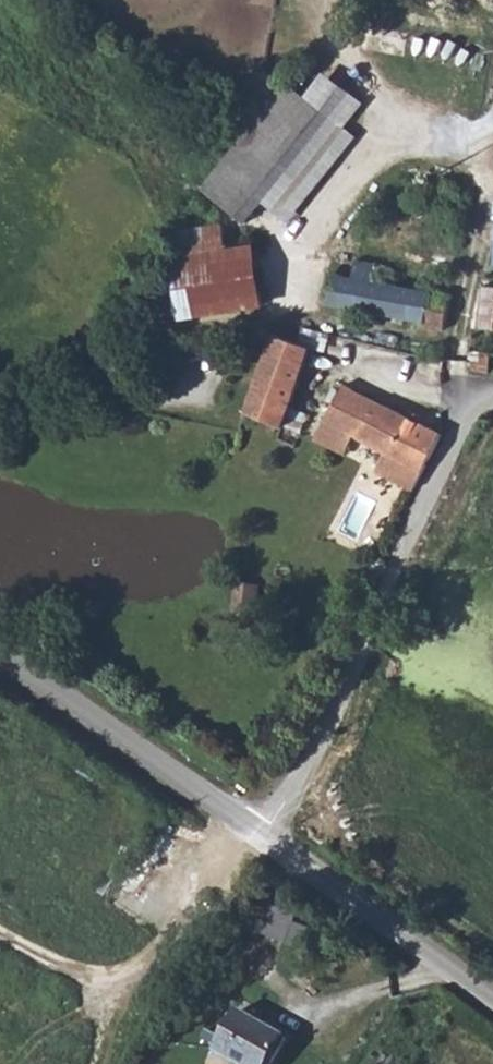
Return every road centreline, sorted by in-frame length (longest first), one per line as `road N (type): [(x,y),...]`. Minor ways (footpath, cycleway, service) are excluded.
road 1 (unclassified): [(262,836),(486,397)]
road 2 (tertiary): [(262,836),(0,659)]
road 3 (tertiary): [(492,1000),(262,836)]
road 4 (track): [(386,149),(340,81),(337,0)]
road 5 (unclassified): [(334,359),(486,397)]

